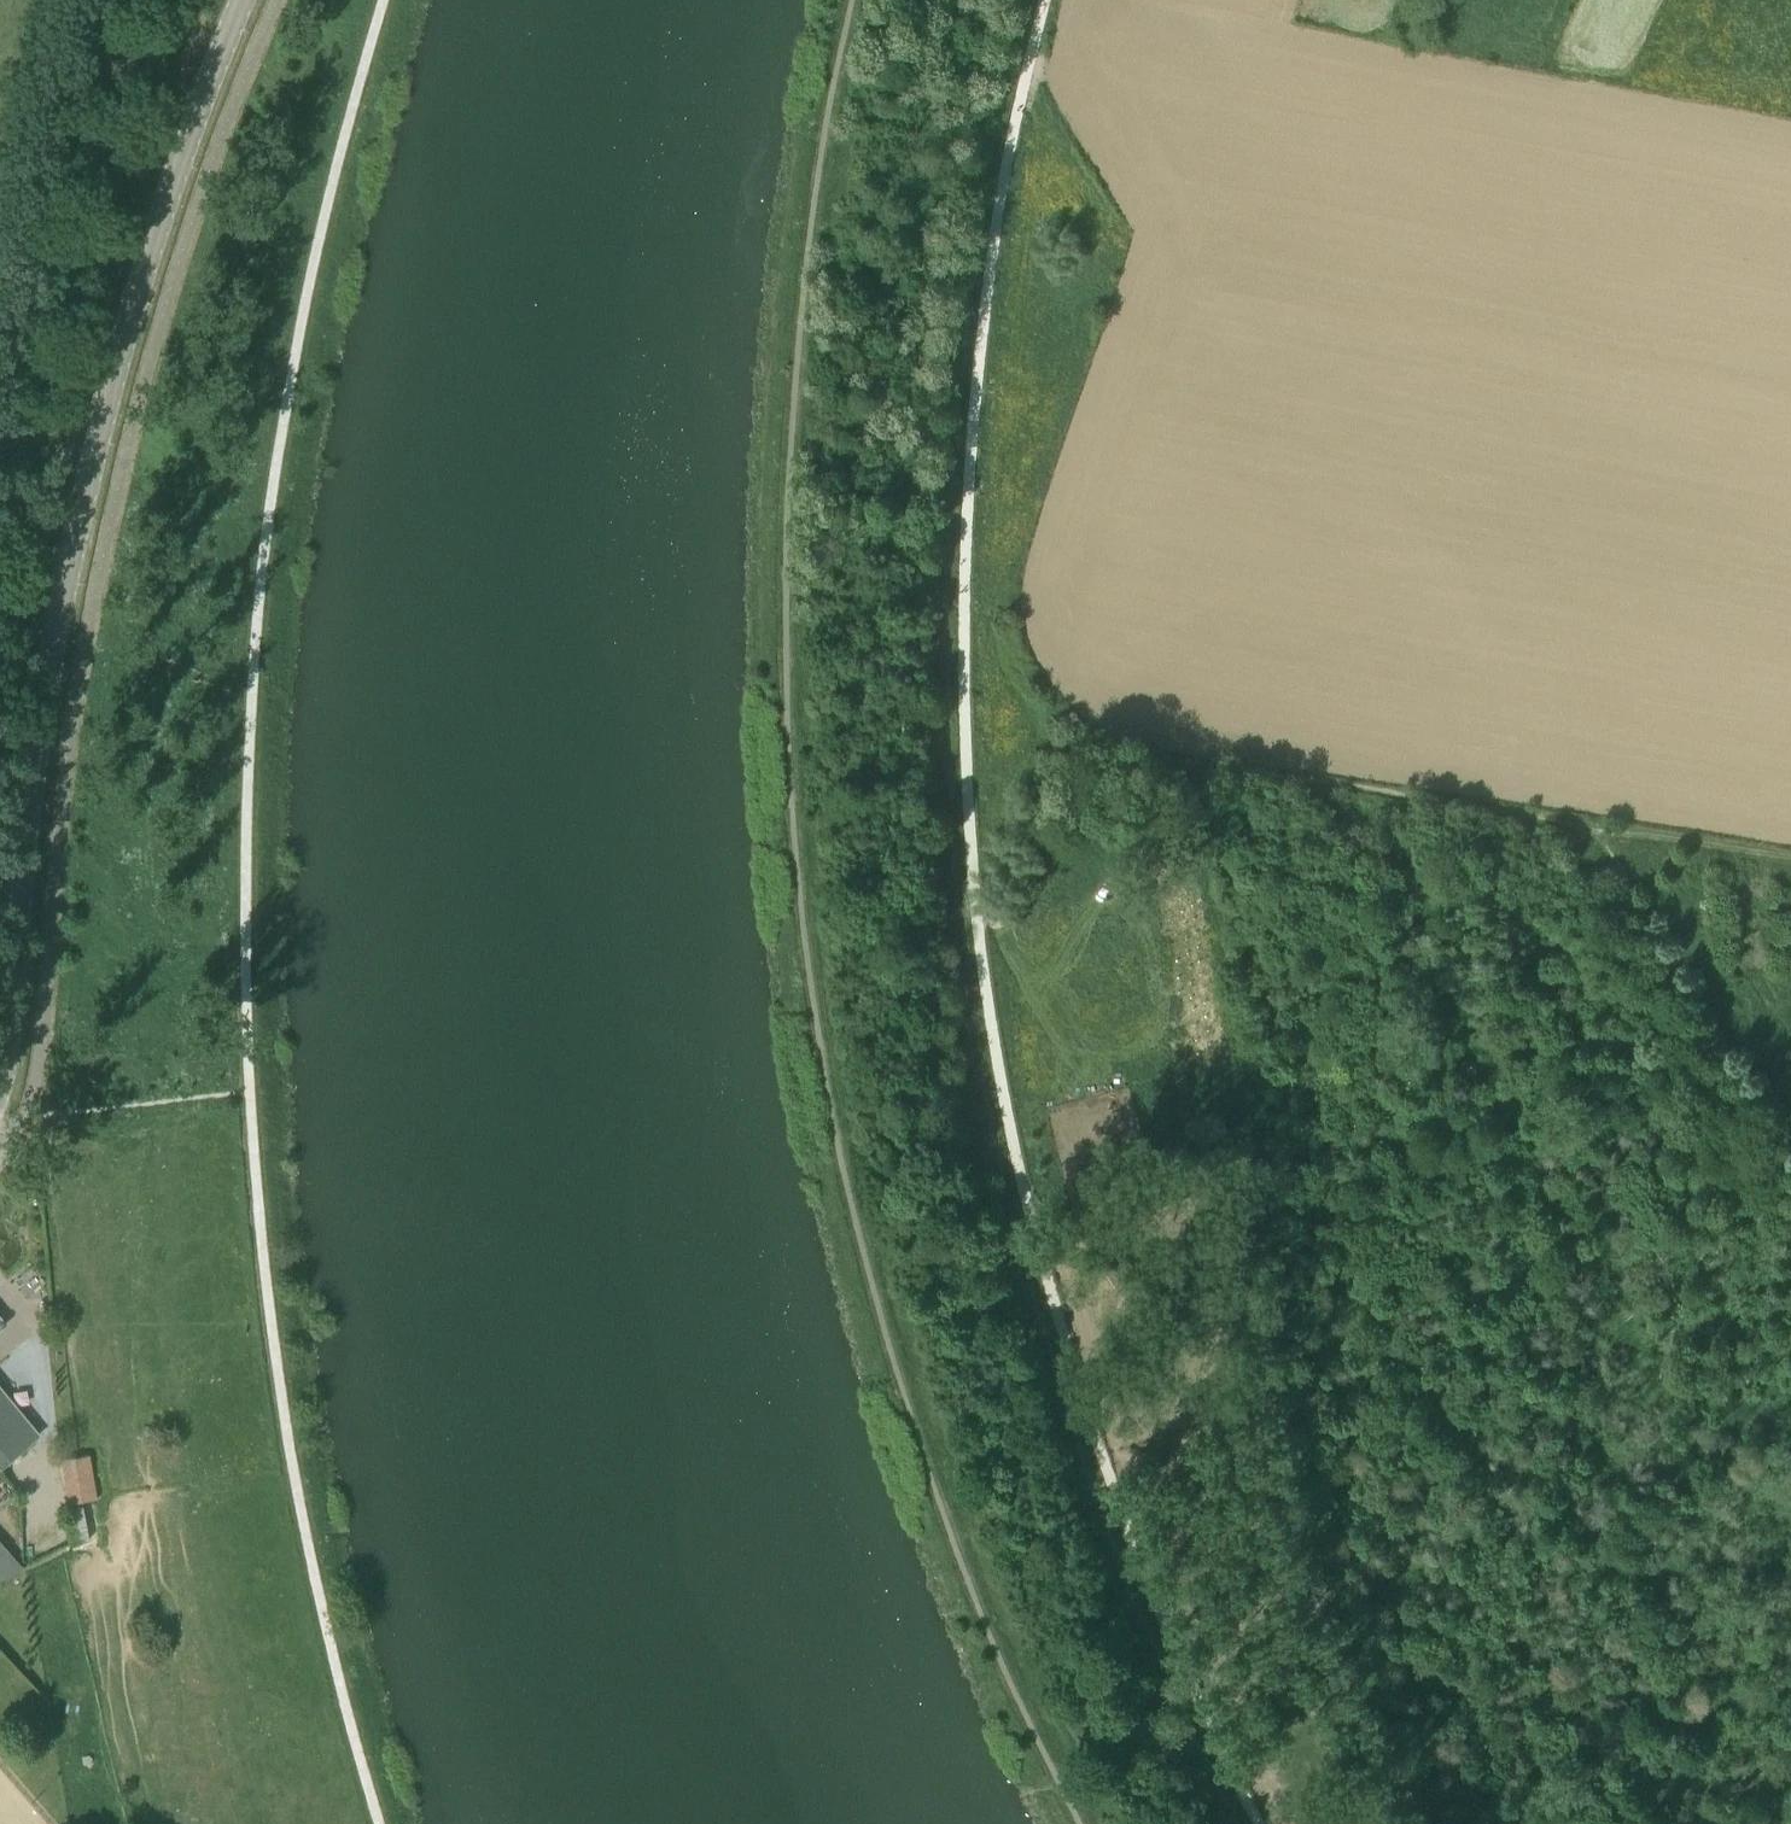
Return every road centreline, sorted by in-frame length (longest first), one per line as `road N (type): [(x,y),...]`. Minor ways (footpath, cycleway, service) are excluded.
road 1 (unclassified): [(1260,1823),(1152,1596),(1080,1397),(1020,1188),(978,906),(959,708),(966,513),(994,224),(1046,0)]
road 2 (tertiary): [(0,1090),(56,621),(123,333),(180,153),(248,0)]

